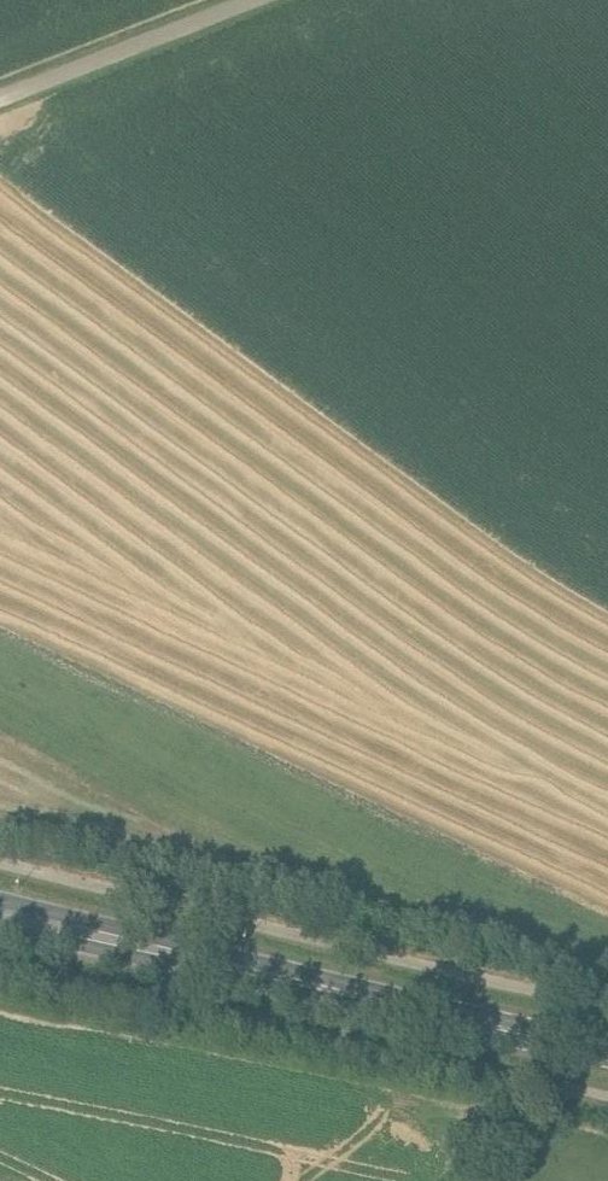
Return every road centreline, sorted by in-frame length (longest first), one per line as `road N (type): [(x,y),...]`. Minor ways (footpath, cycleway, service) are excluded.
road 1 (primary): [(408,1006),(389,992),(0,897)]
road 2 (primary): [(0,926),(383,1010),(408,1006)]
road 3 (unclassified): [(0,98),(246,0)]
road 4 (primary): [(607,1051),(408,1006)]

